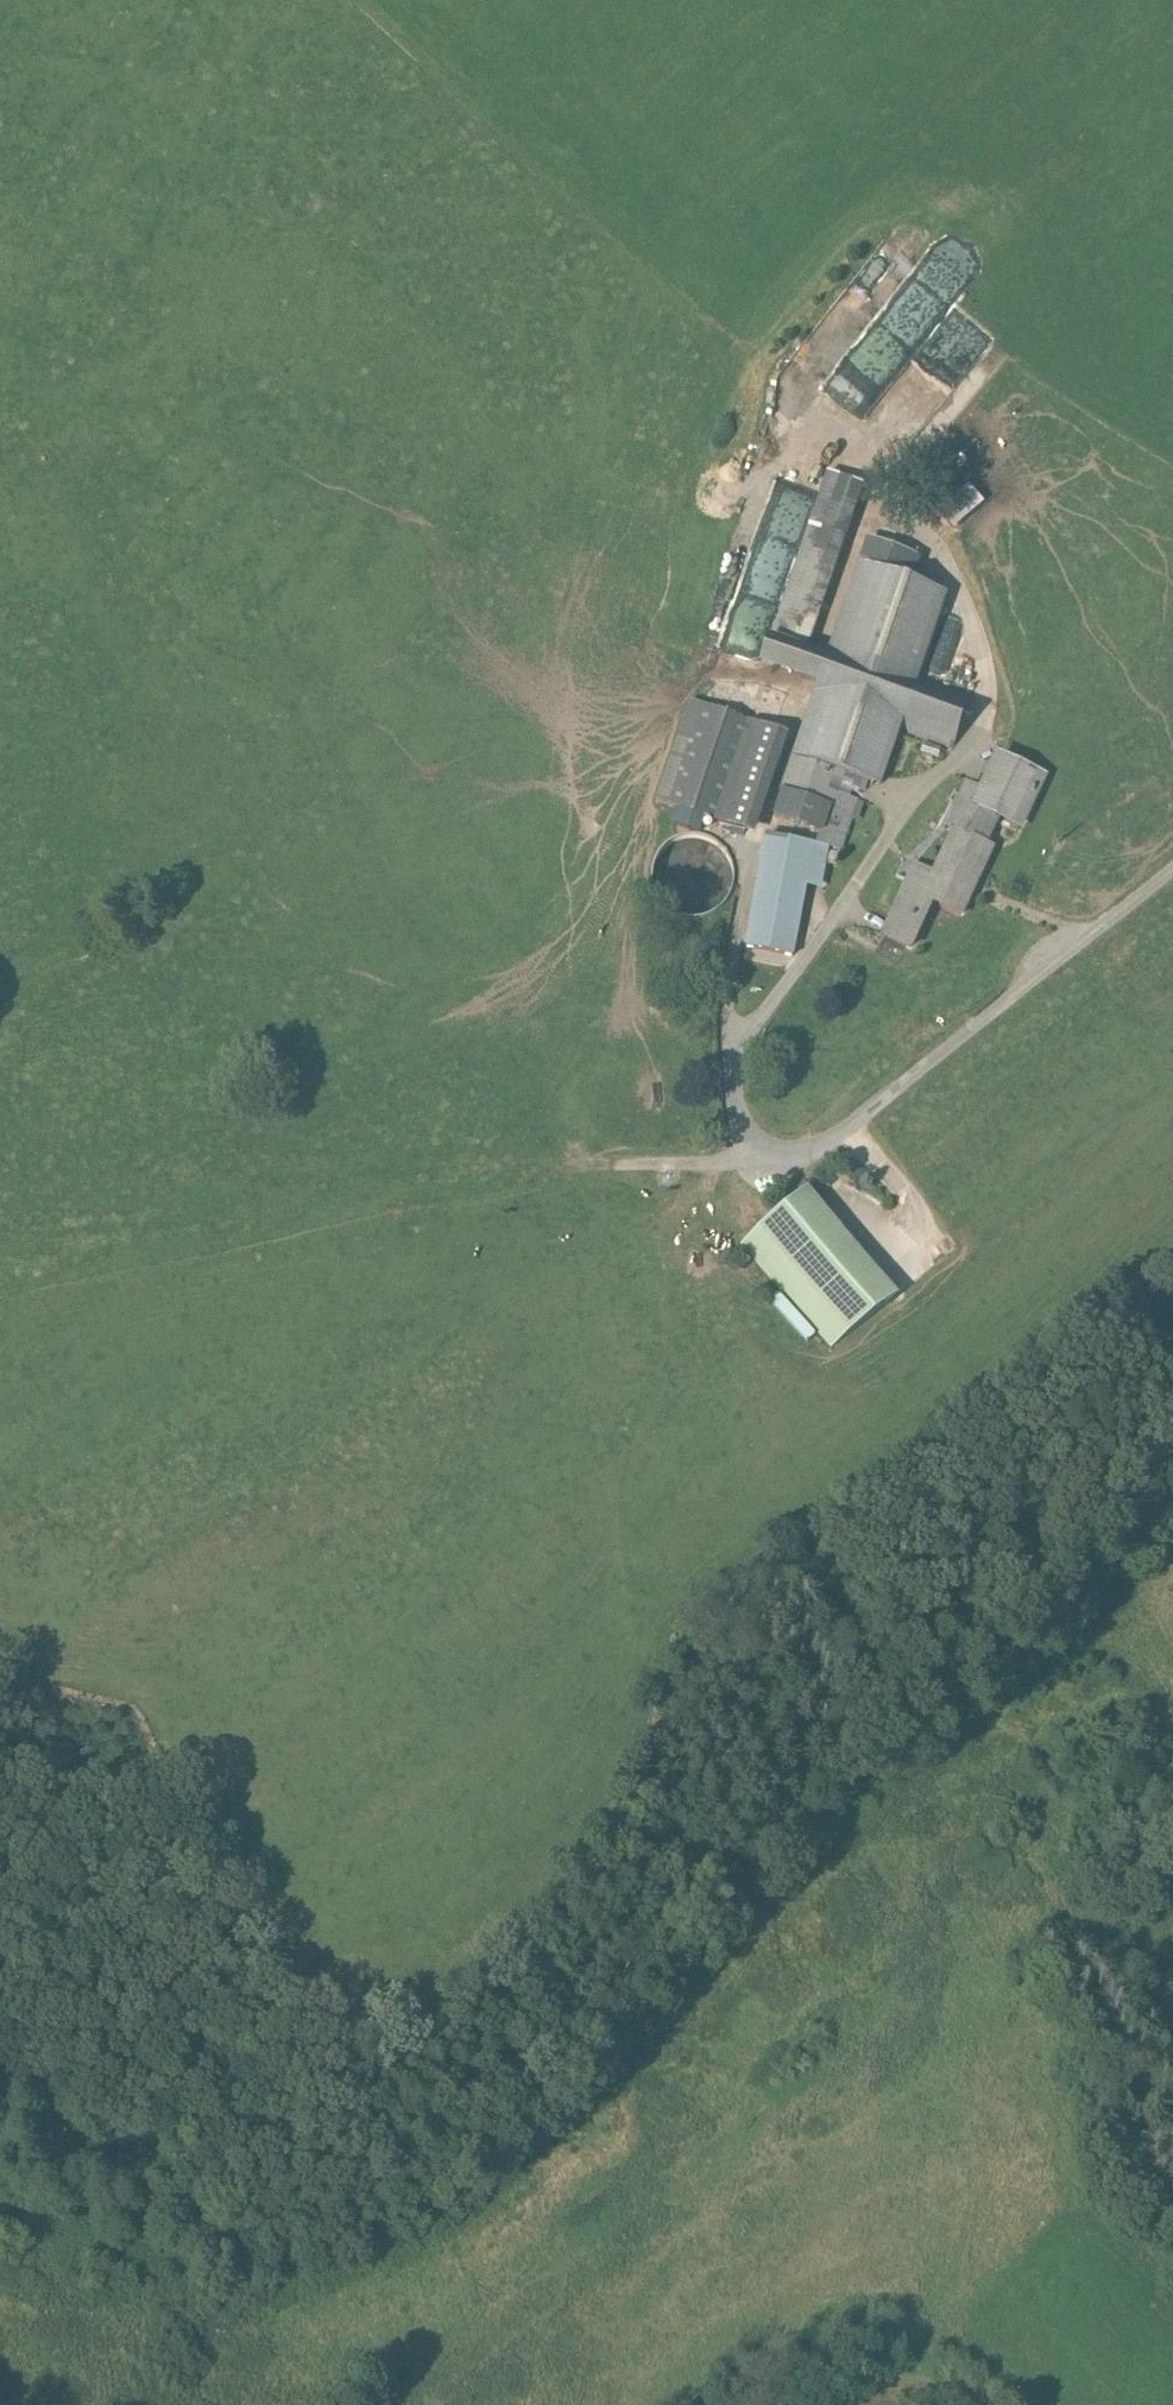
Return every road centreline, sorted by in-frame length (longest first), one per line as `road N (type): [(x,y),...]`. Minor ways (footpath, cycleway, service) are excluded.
road 1 (track): [(1095,935),(852,1133),(804,1157),(755,1144),(733,1074),(743,1041),(927,787),(964,754),(988,702),(990,670),(922,521)]
road 2 (track): [(733,1074),(730,979),(754,848)]

